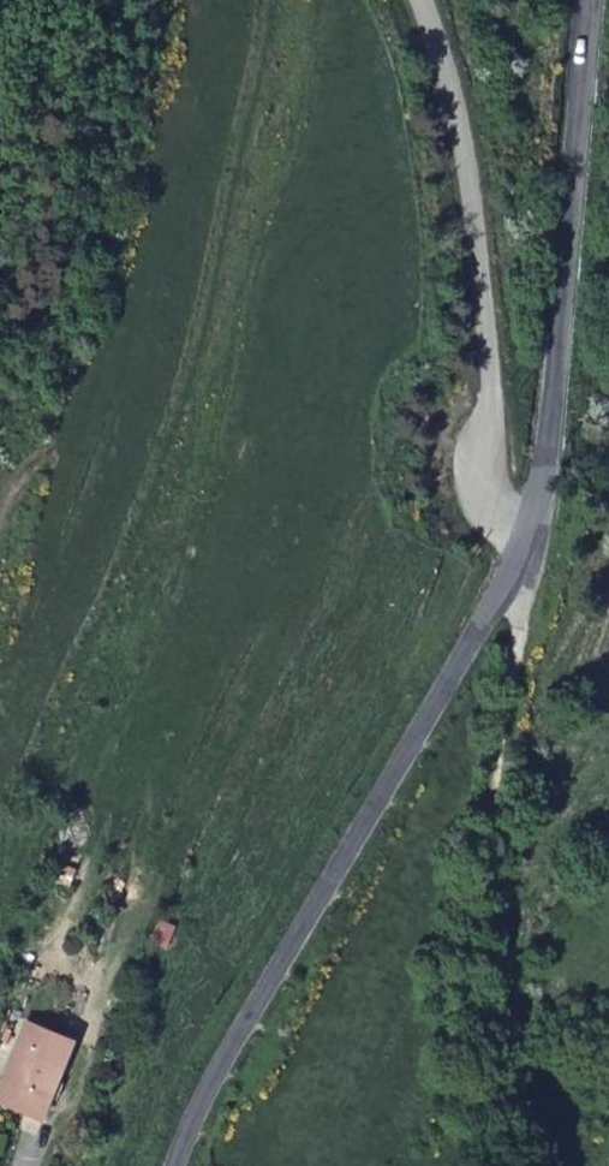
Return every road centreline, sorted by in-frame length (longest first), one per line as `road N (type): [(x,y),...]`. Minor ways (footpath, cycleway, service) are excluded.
road 1 (secondary): [(529,536),(208,1093),(176,1165)]
road 2 (track): [(514,571),(525,579),(526,602),(481,937),(476,1038),(494,1165)]
road 3 (unclassified): [(529,536),(512,528),(486,479),(493,393),(477,239),(444,58),(421,0)]
road 4 (secondary): [(589,0),(564,317),(529,536)]

